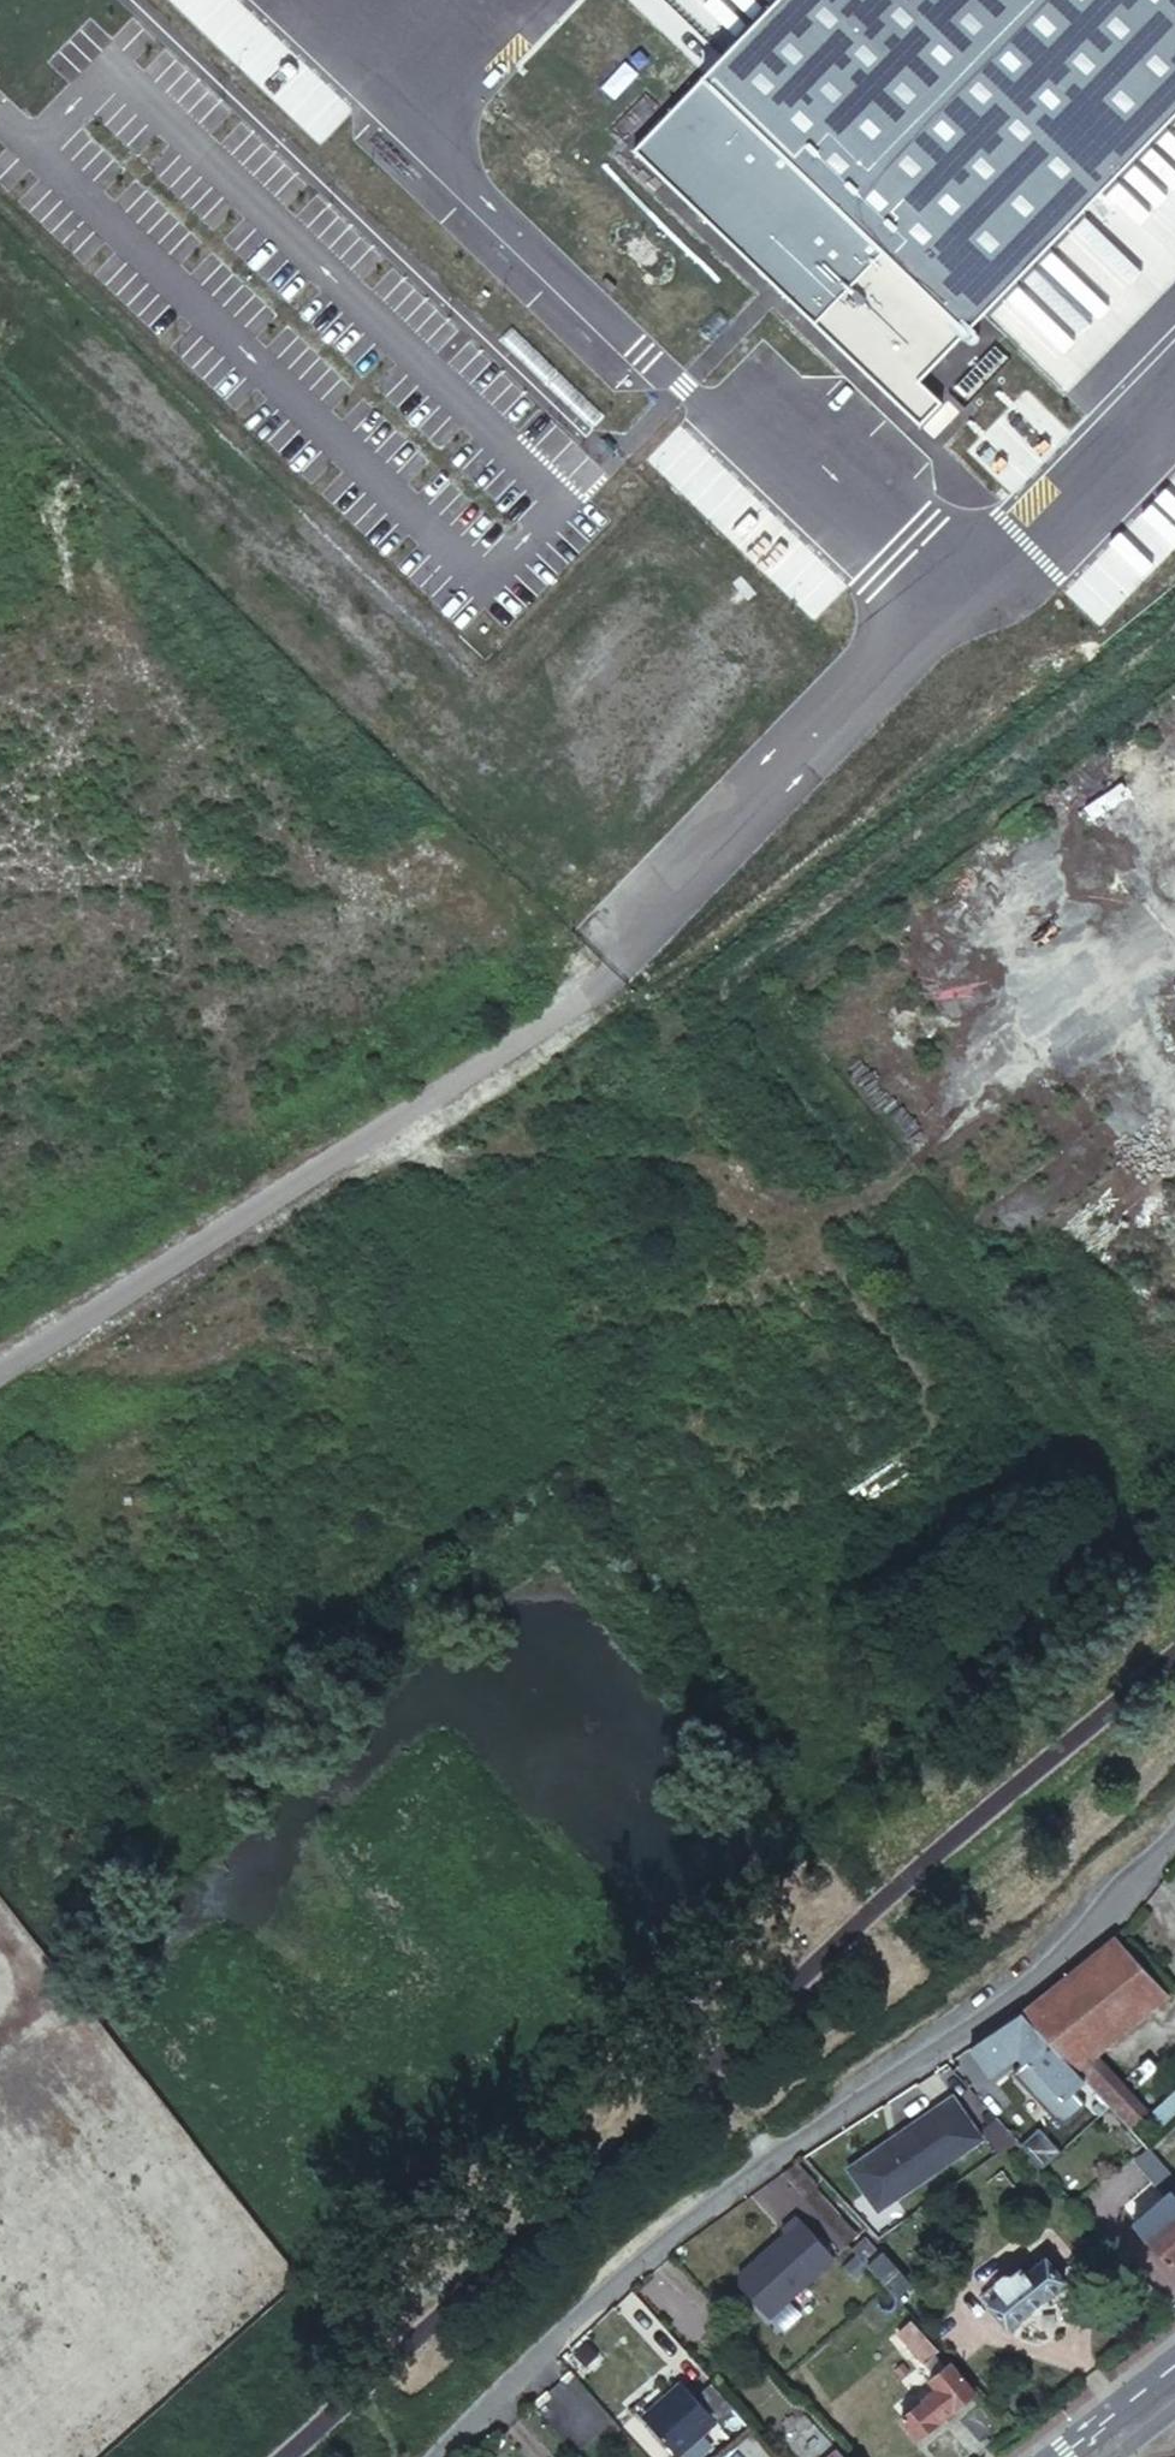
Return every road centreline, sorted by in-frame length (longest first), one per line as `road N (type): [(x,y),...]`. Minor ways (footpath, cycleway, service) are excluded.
road 1 (residential): [(438,2456),(654,2247),(1052,1959),(1174,1833)]
road 2 (secondary): [(1058,2456),(1174,2364)]

